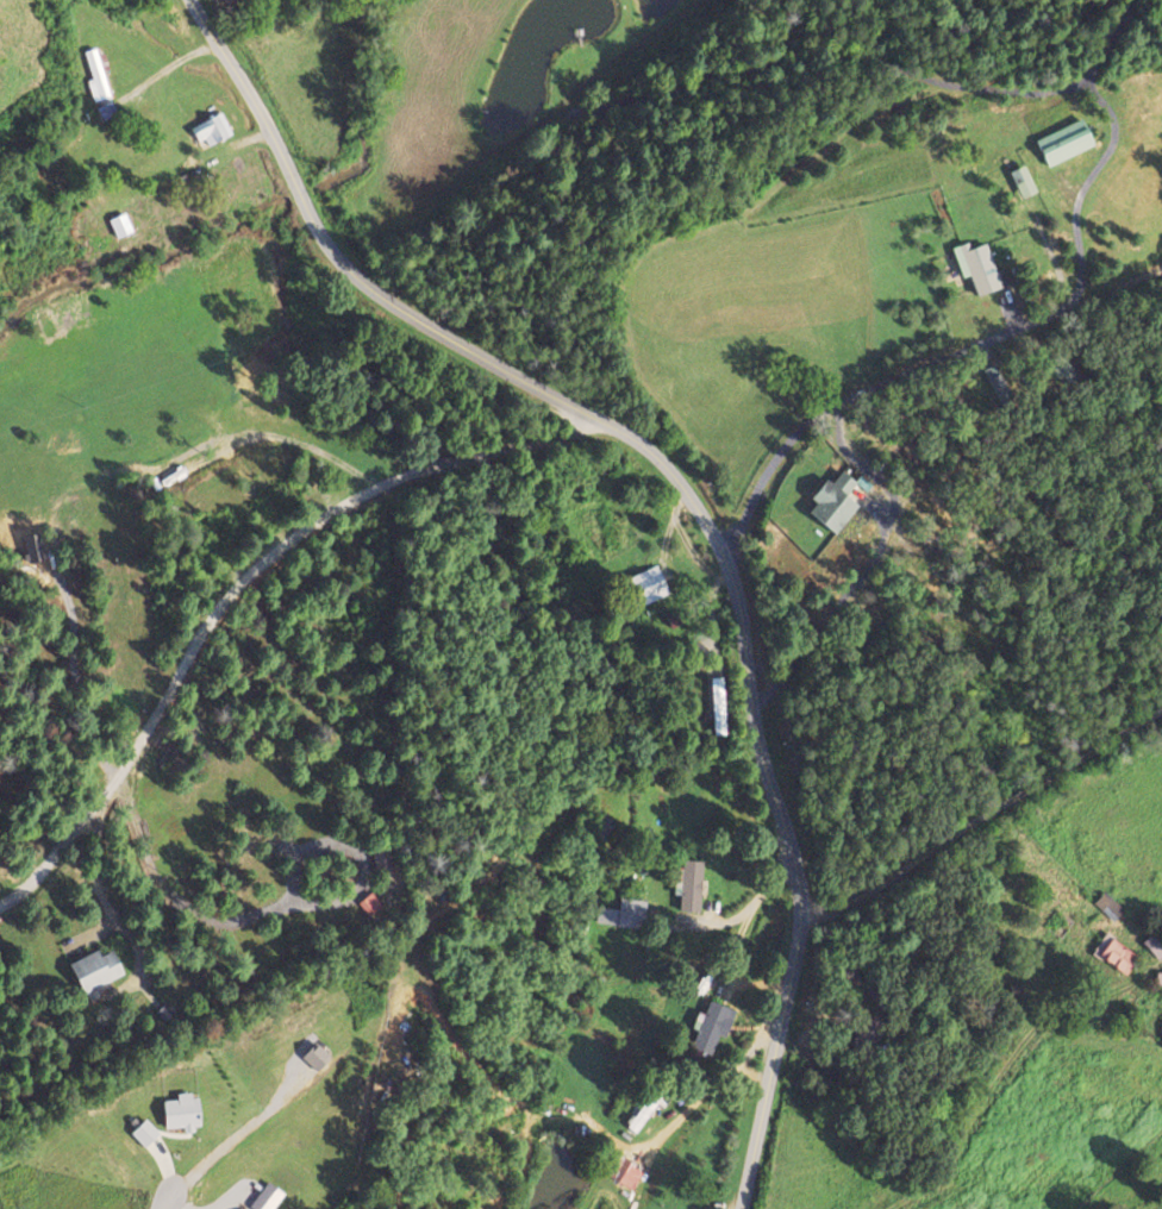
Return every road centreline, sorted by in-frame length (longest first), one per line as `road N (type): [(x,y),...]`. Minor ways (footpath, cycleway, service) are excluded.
road 1 (tertiary): [(740,1208),(799,902),(743,676),(720,544),(671,468),(531,369),(358,269),(316,224),(305,198)]
road 2 (tertiary): [(305,198),(194,0)]

